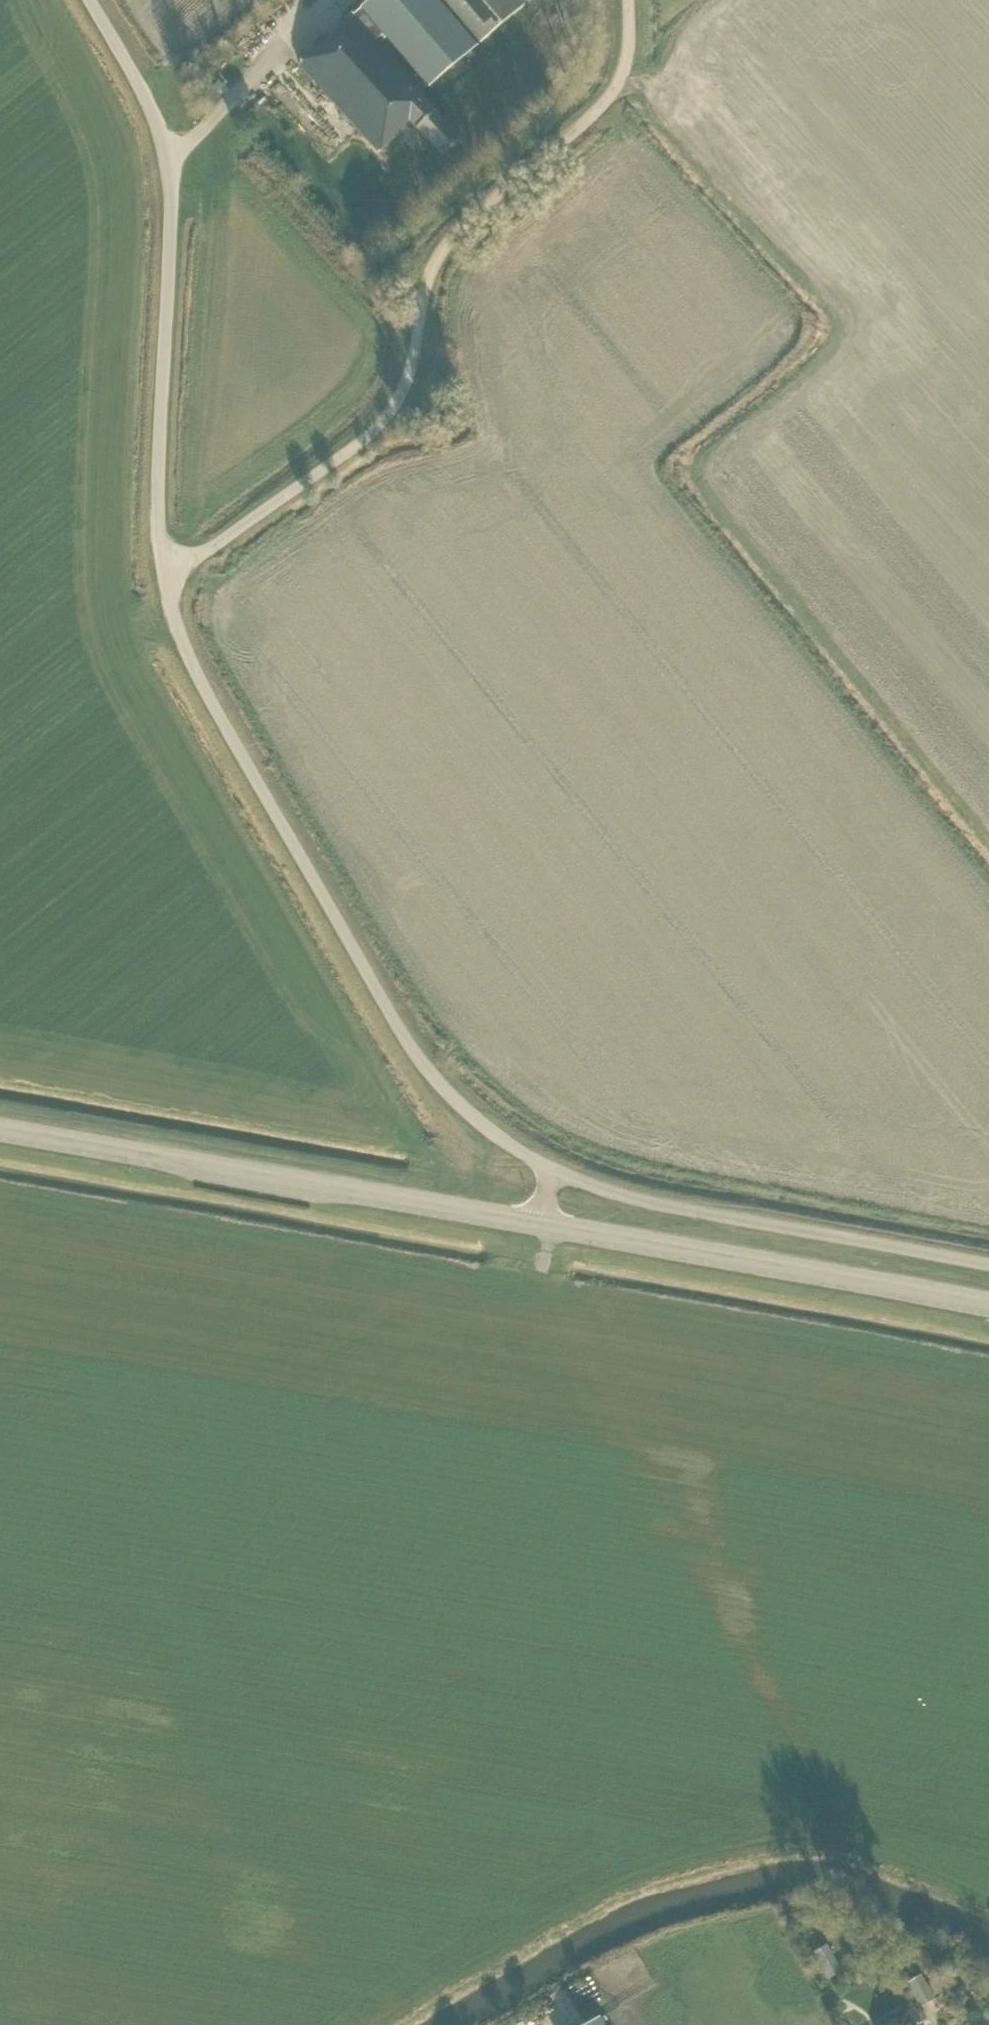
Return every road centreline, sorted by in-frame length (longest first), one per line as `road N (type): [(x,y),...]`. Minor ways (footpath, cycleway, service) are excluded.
road 1 (unclassified): [(165,582),(393,410),(414,369),(438,257),(609,100),(630,56),(630,0)]
road 2 (unclassified): [(555,1171),(478,1123),(406,1042),(200,681),(165,582)]
road 3 (unclassified): [(165,582),(158,521),(172,169),(156,116),(90,0)]
road 4 (primary): [(540,1224),(0,1132)]
road 5 (primary): [(988,1308),(540,1224)]
road 6 (unclassified): [(988,1266),(692,1213),(555,1171)]

